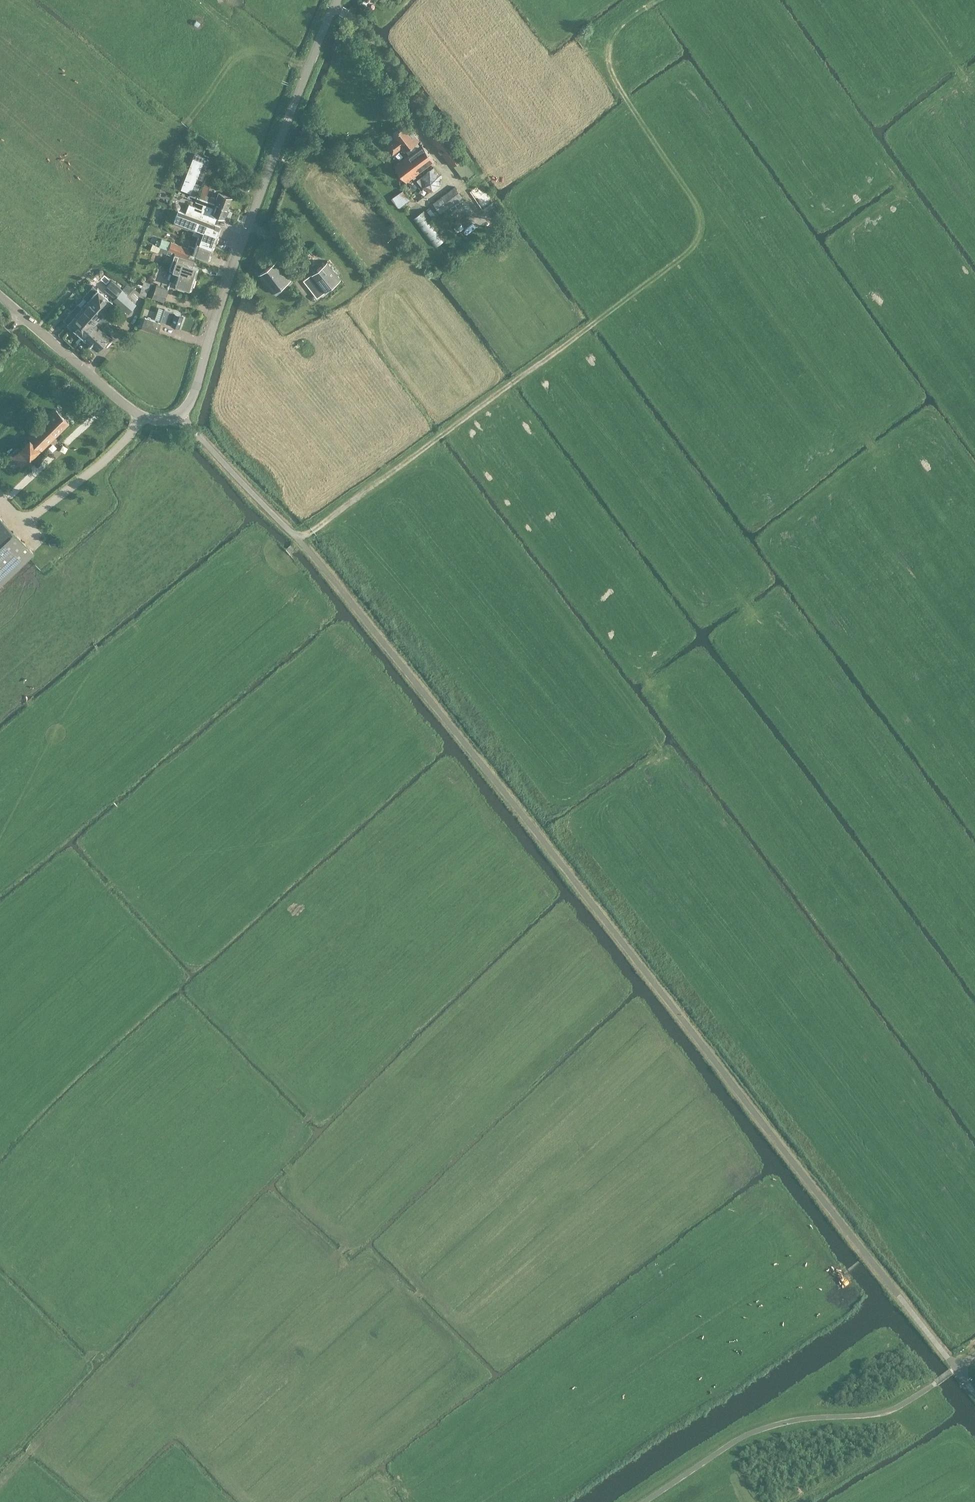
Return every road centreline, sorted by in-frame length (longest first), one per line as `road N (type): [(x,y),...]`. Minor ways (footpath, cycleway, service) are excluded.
road 1 (track): [(659,0),(615,31),(609,69),(695,201),(694,246),(300,540)]
road 2 (unclassified): [(0,298),(141,417),(180,415),(339,0)]

